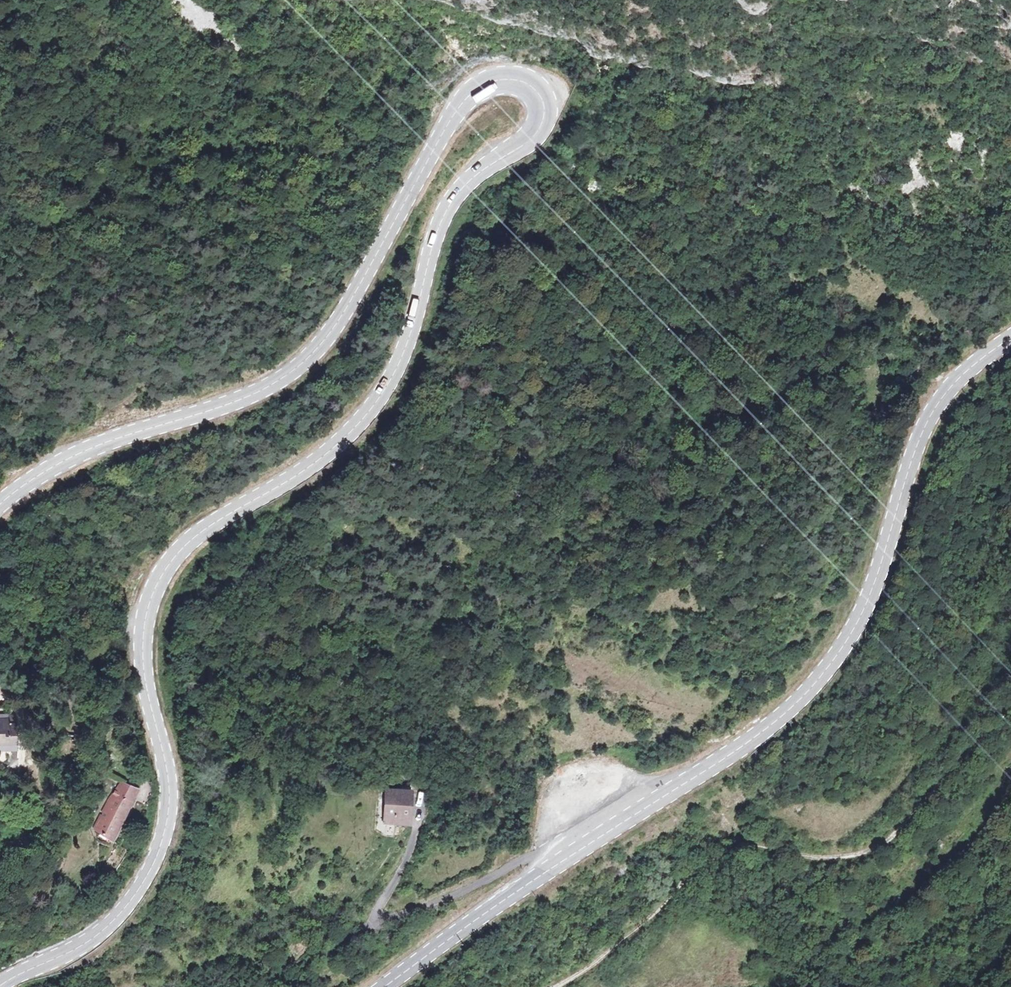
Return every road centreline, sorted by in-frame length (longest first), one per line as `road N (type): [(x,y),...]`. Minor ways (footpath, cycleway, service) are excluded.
road 1 (secondary): [(0,984),(89,940),(151,868),(168,798),(135,640),(158,584),(198,535),(318,460),(355,425),(397,368),(438,228),(459,192),(541,127),(541,96),(504,81),(475,92),(453,114),(338,322),(272,385),(99,444),(0,504)]
road 2 (secondary): [(1010,340),(966,372),(925,426),(865,609),(814,686),(748,743),(385,986)]
road 3 (track): [(559,986),(638,931),(726,849),(820,860),(882,846),(1010,711)]

